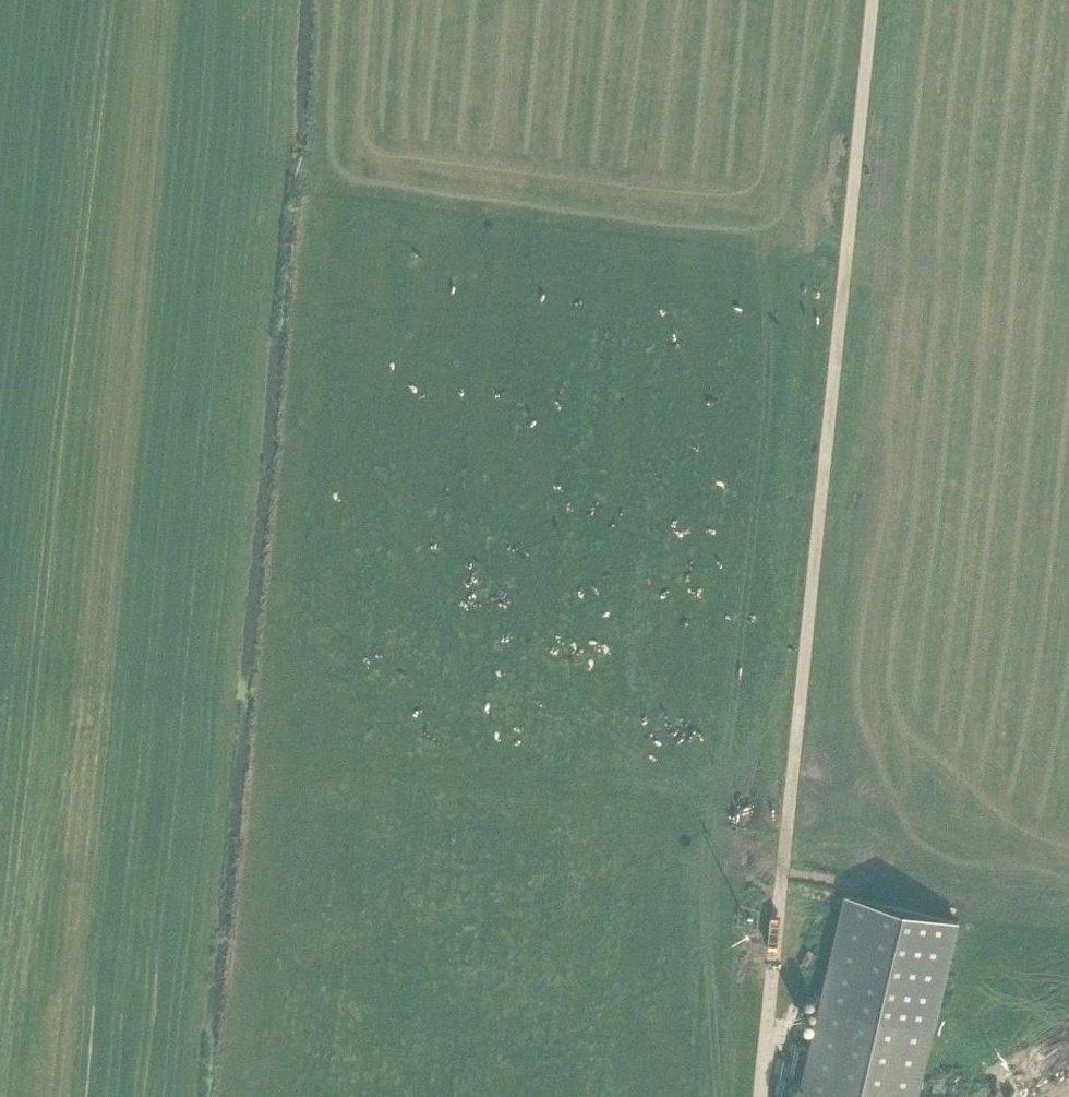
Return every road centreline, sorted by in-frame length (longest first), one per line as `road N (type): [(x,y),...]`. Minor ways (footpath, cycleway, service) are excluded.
road 1 (track): [(759,1096),(873,0)]

